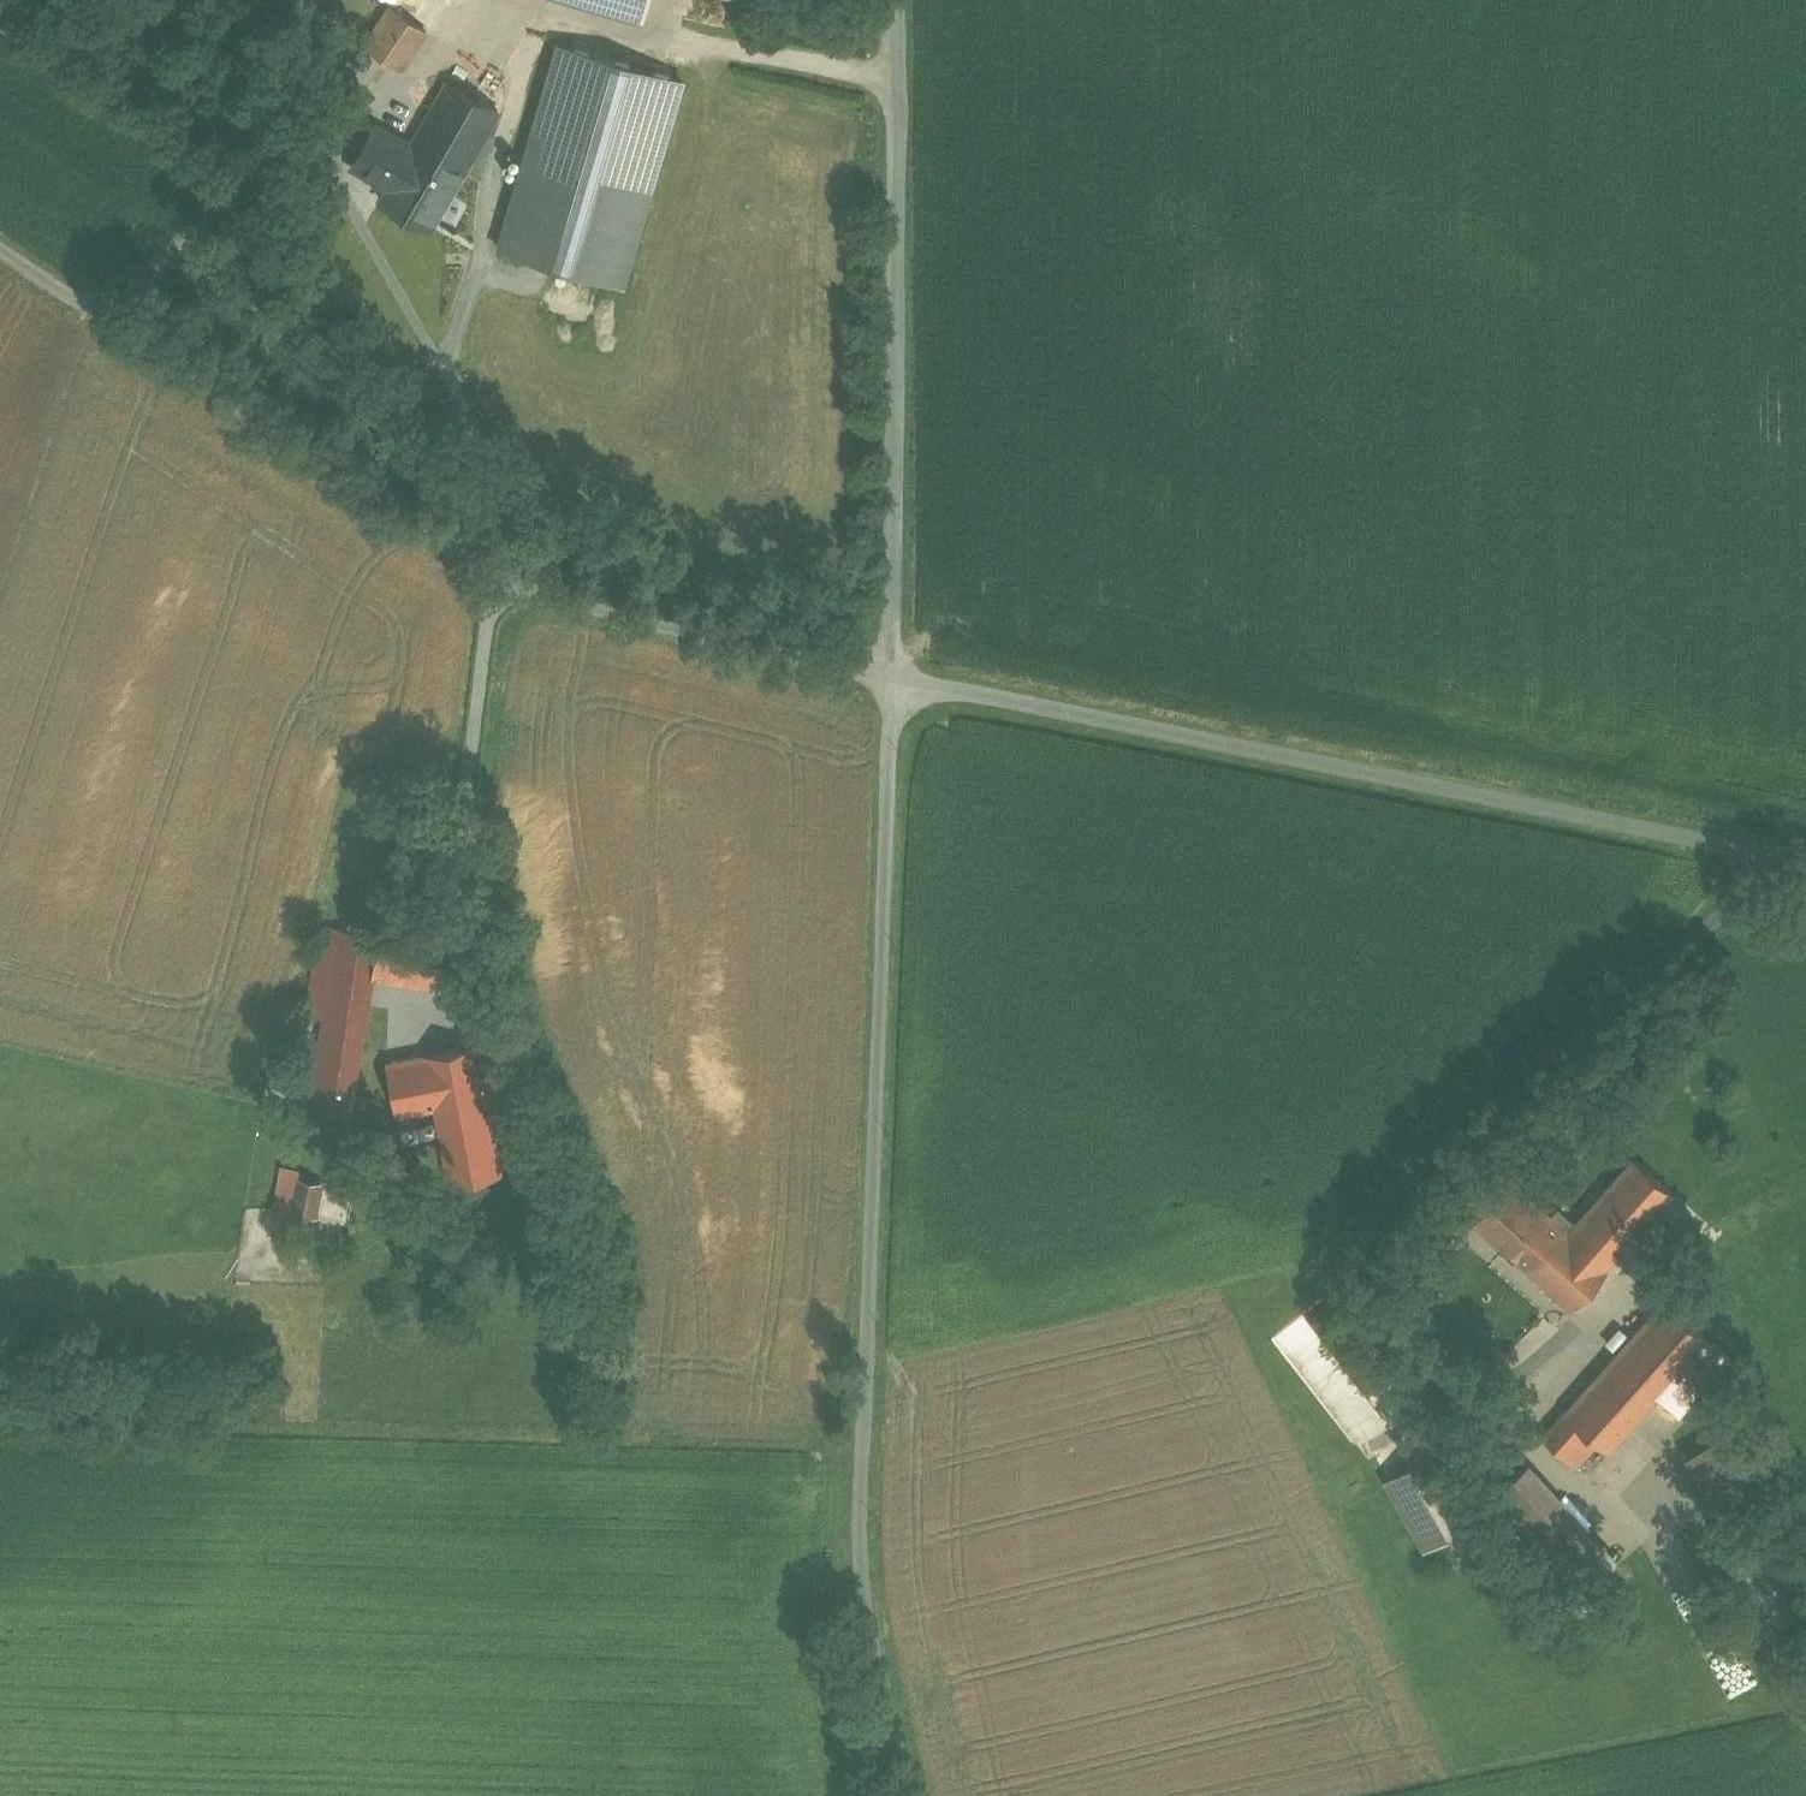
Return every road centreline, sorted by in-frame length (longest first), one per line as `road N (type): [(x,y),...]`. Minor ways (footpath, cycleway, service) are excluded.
road 1 (unclassified): [(893,679),(866,1592),(916,1795)]
road 2 (unclassified): [(0,253),(503,583),(893,679)]
road 3 (unclassified): [(1794,867),(893,679)]
road 4 (track): [(893,679),(894,0)]
road 5 (track): [(494,6),(893,78)]
road 6 (unclassified): [(1794,867),(1526,1163)]

